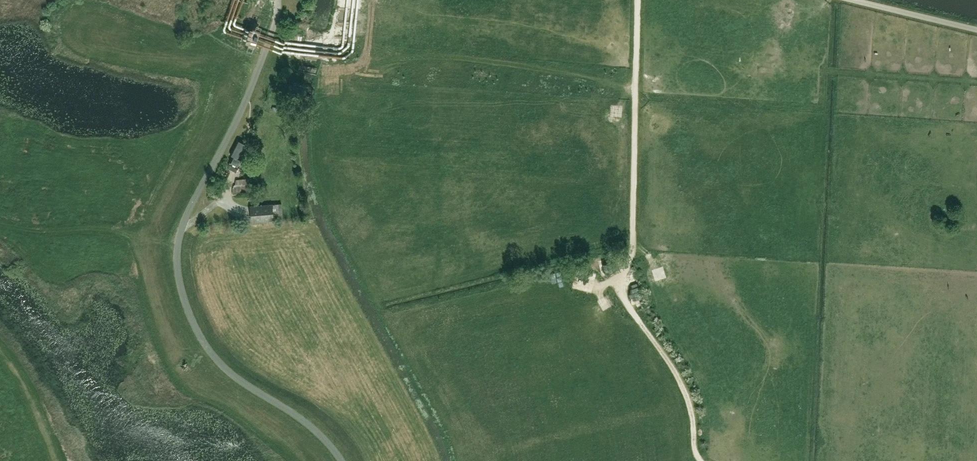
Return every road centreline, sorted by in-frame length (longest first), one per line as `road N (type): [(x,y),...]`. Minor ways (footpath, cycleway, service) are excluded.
road 1 (unclassified): [(343,460),(302,419),(218,360),(180,282),(180,232),(248,96),(281,0)]

